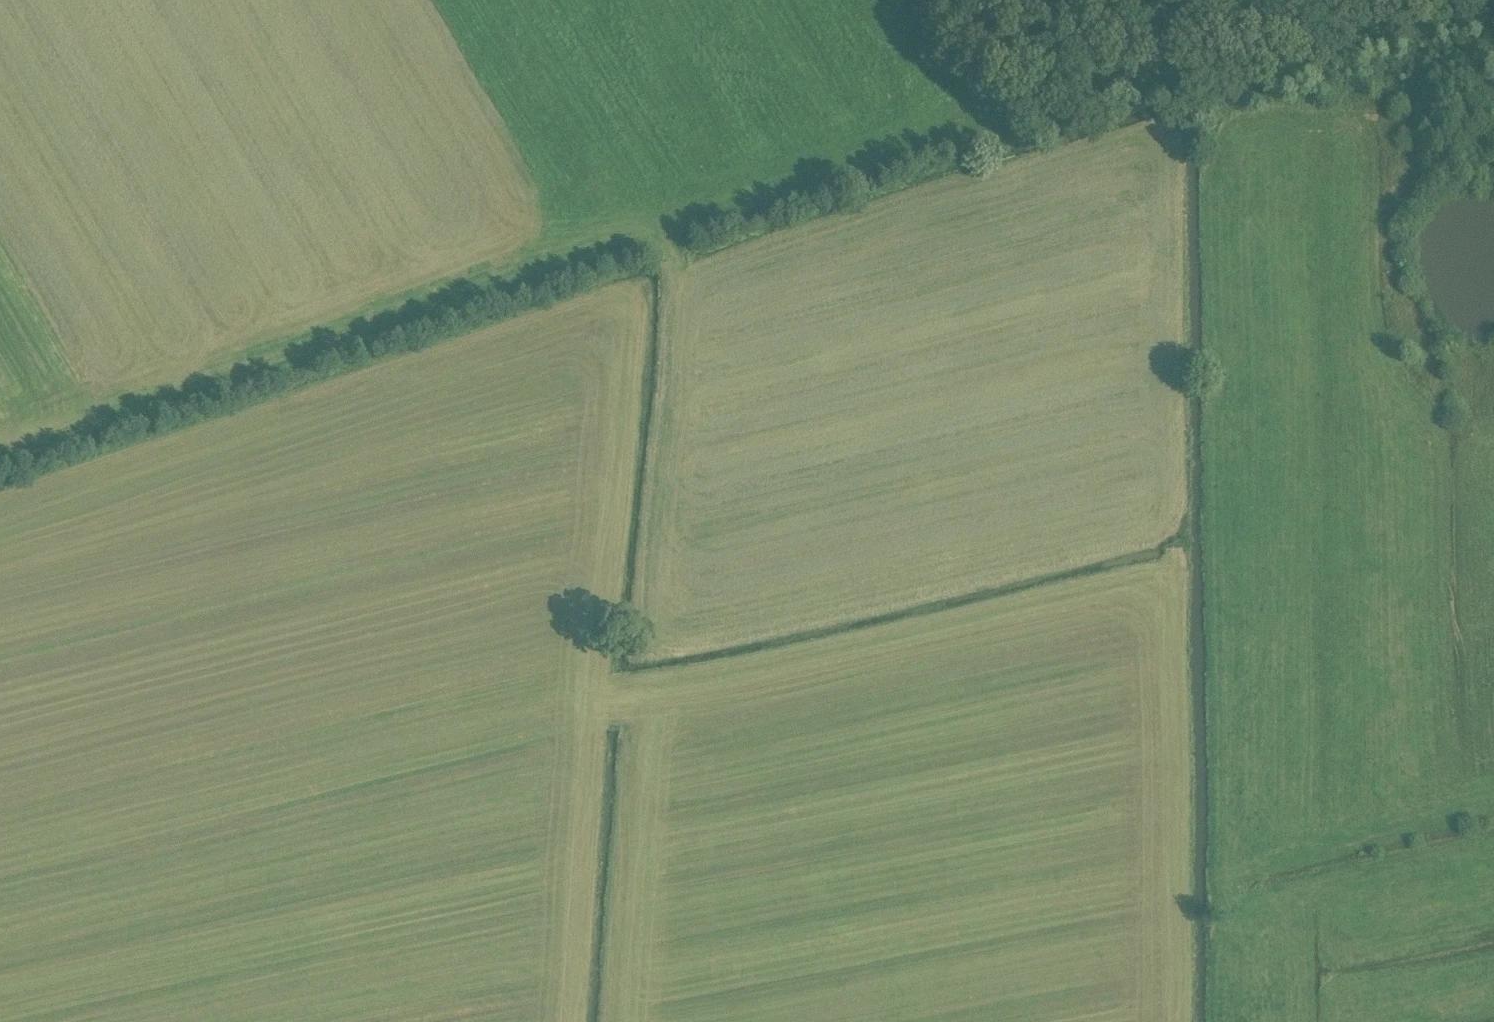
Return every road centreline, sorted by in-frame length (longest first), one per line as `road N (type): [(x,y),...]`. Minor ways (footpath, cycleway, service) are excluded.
road 1 (track): [(0,441),(626,236),(649,236),(705,286)]

